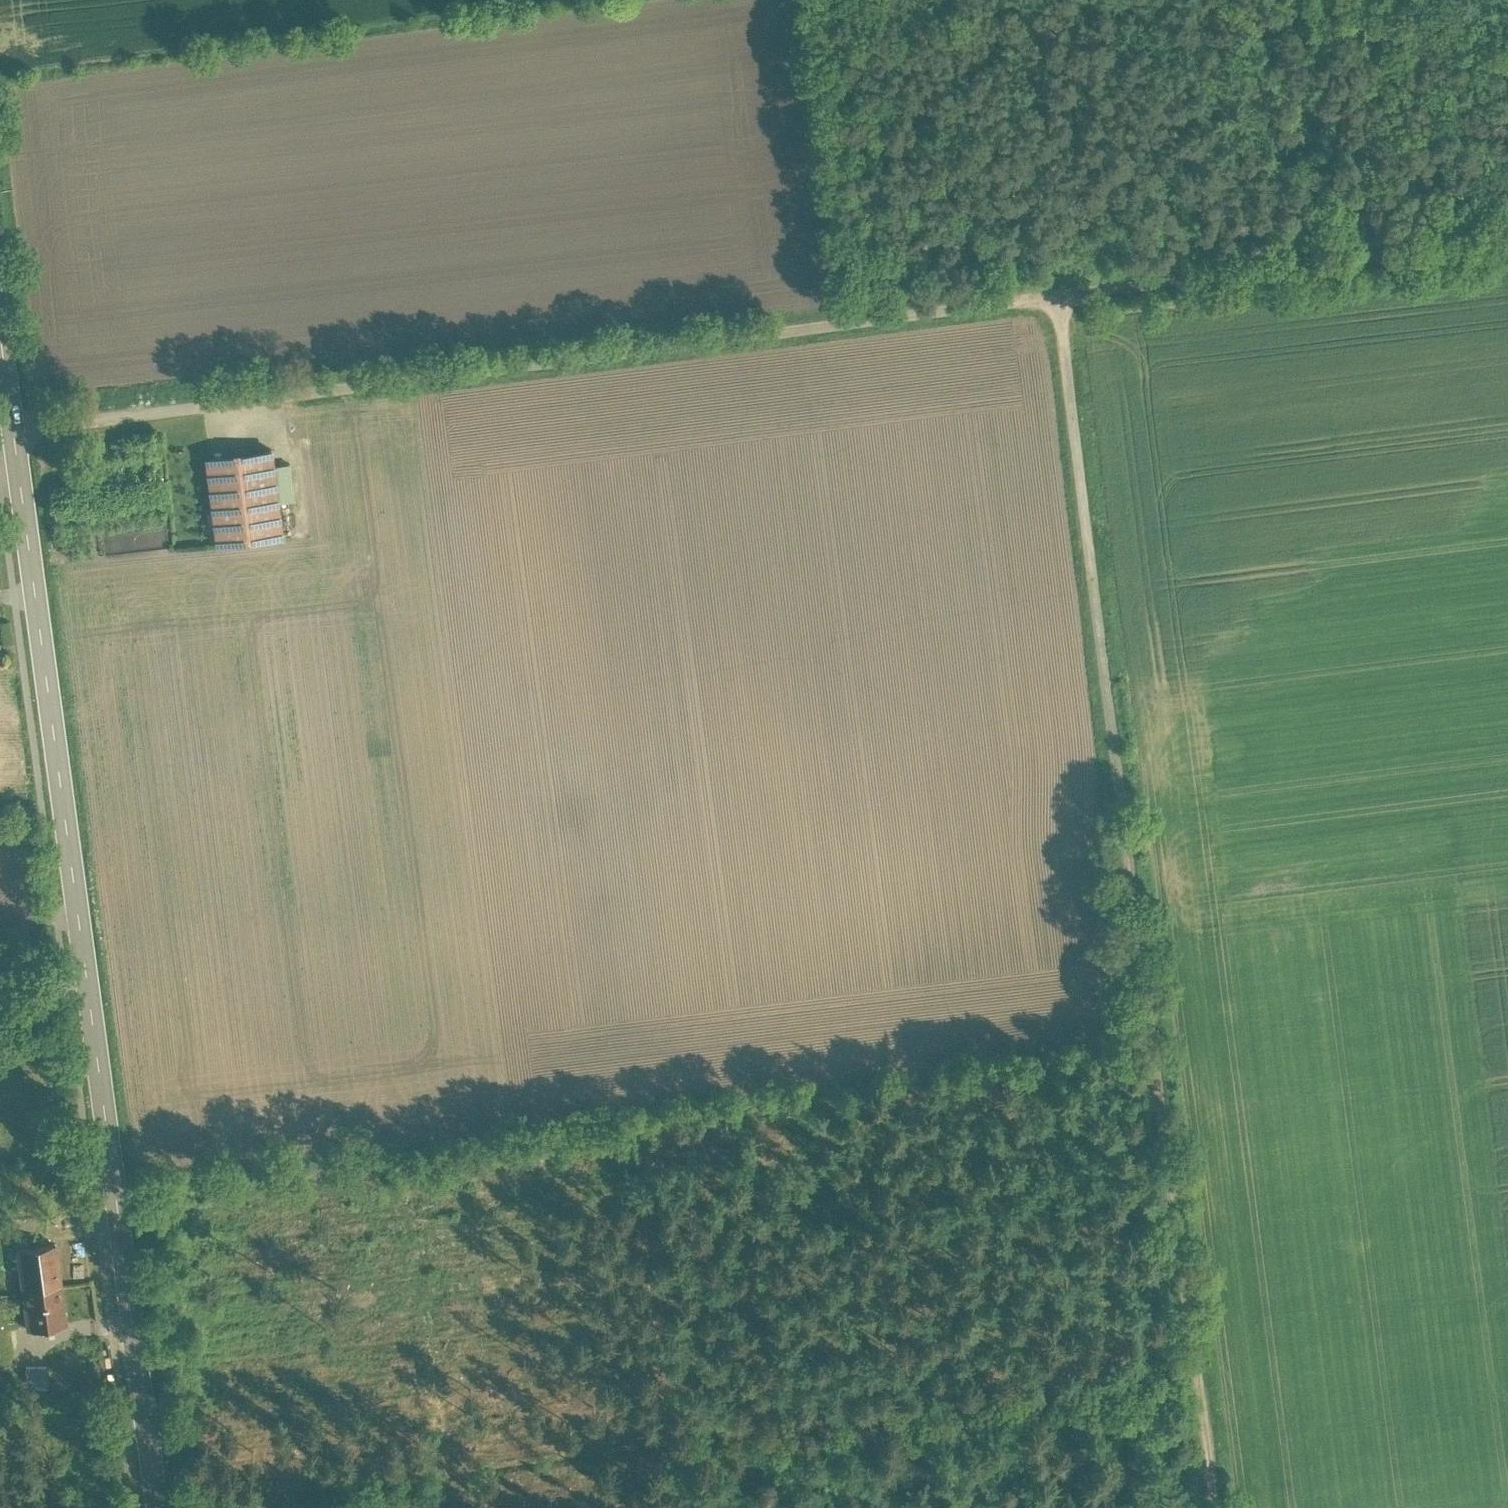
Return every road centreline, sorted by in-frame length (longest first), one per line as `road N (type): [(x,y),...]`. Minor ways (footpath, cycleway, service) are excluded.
road 1 (unclassified): [(17,430),(1060,295),(1507,225)]
road 2 (track): [(1060,295),(1206,1507)]
road 3 (secondary): [(158,1507),(17,430)]

